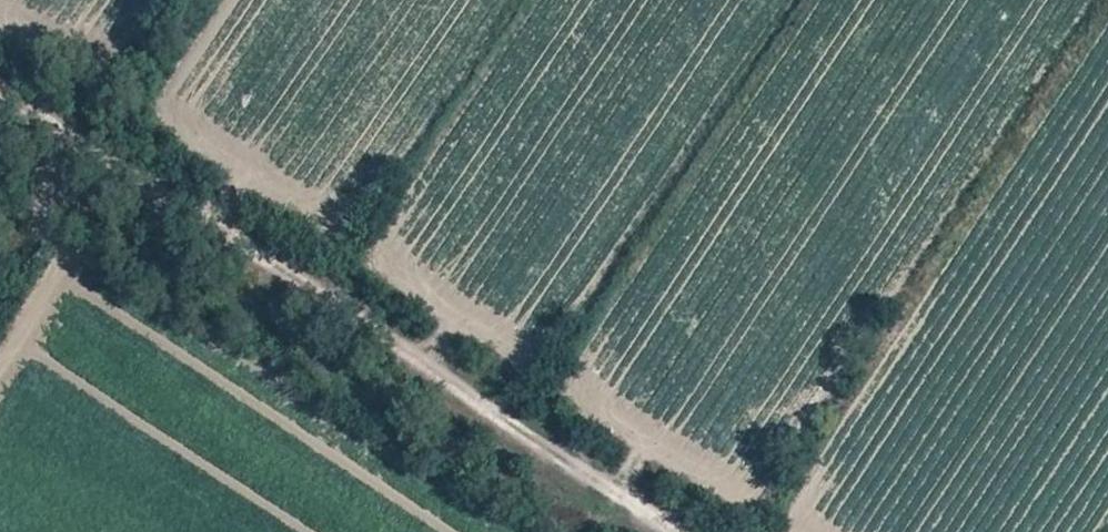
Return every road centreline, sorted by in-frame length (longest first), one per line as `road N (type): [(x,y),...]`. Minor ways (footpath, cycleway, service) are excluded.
road 1 (track): [(0,77),(684,531)]

